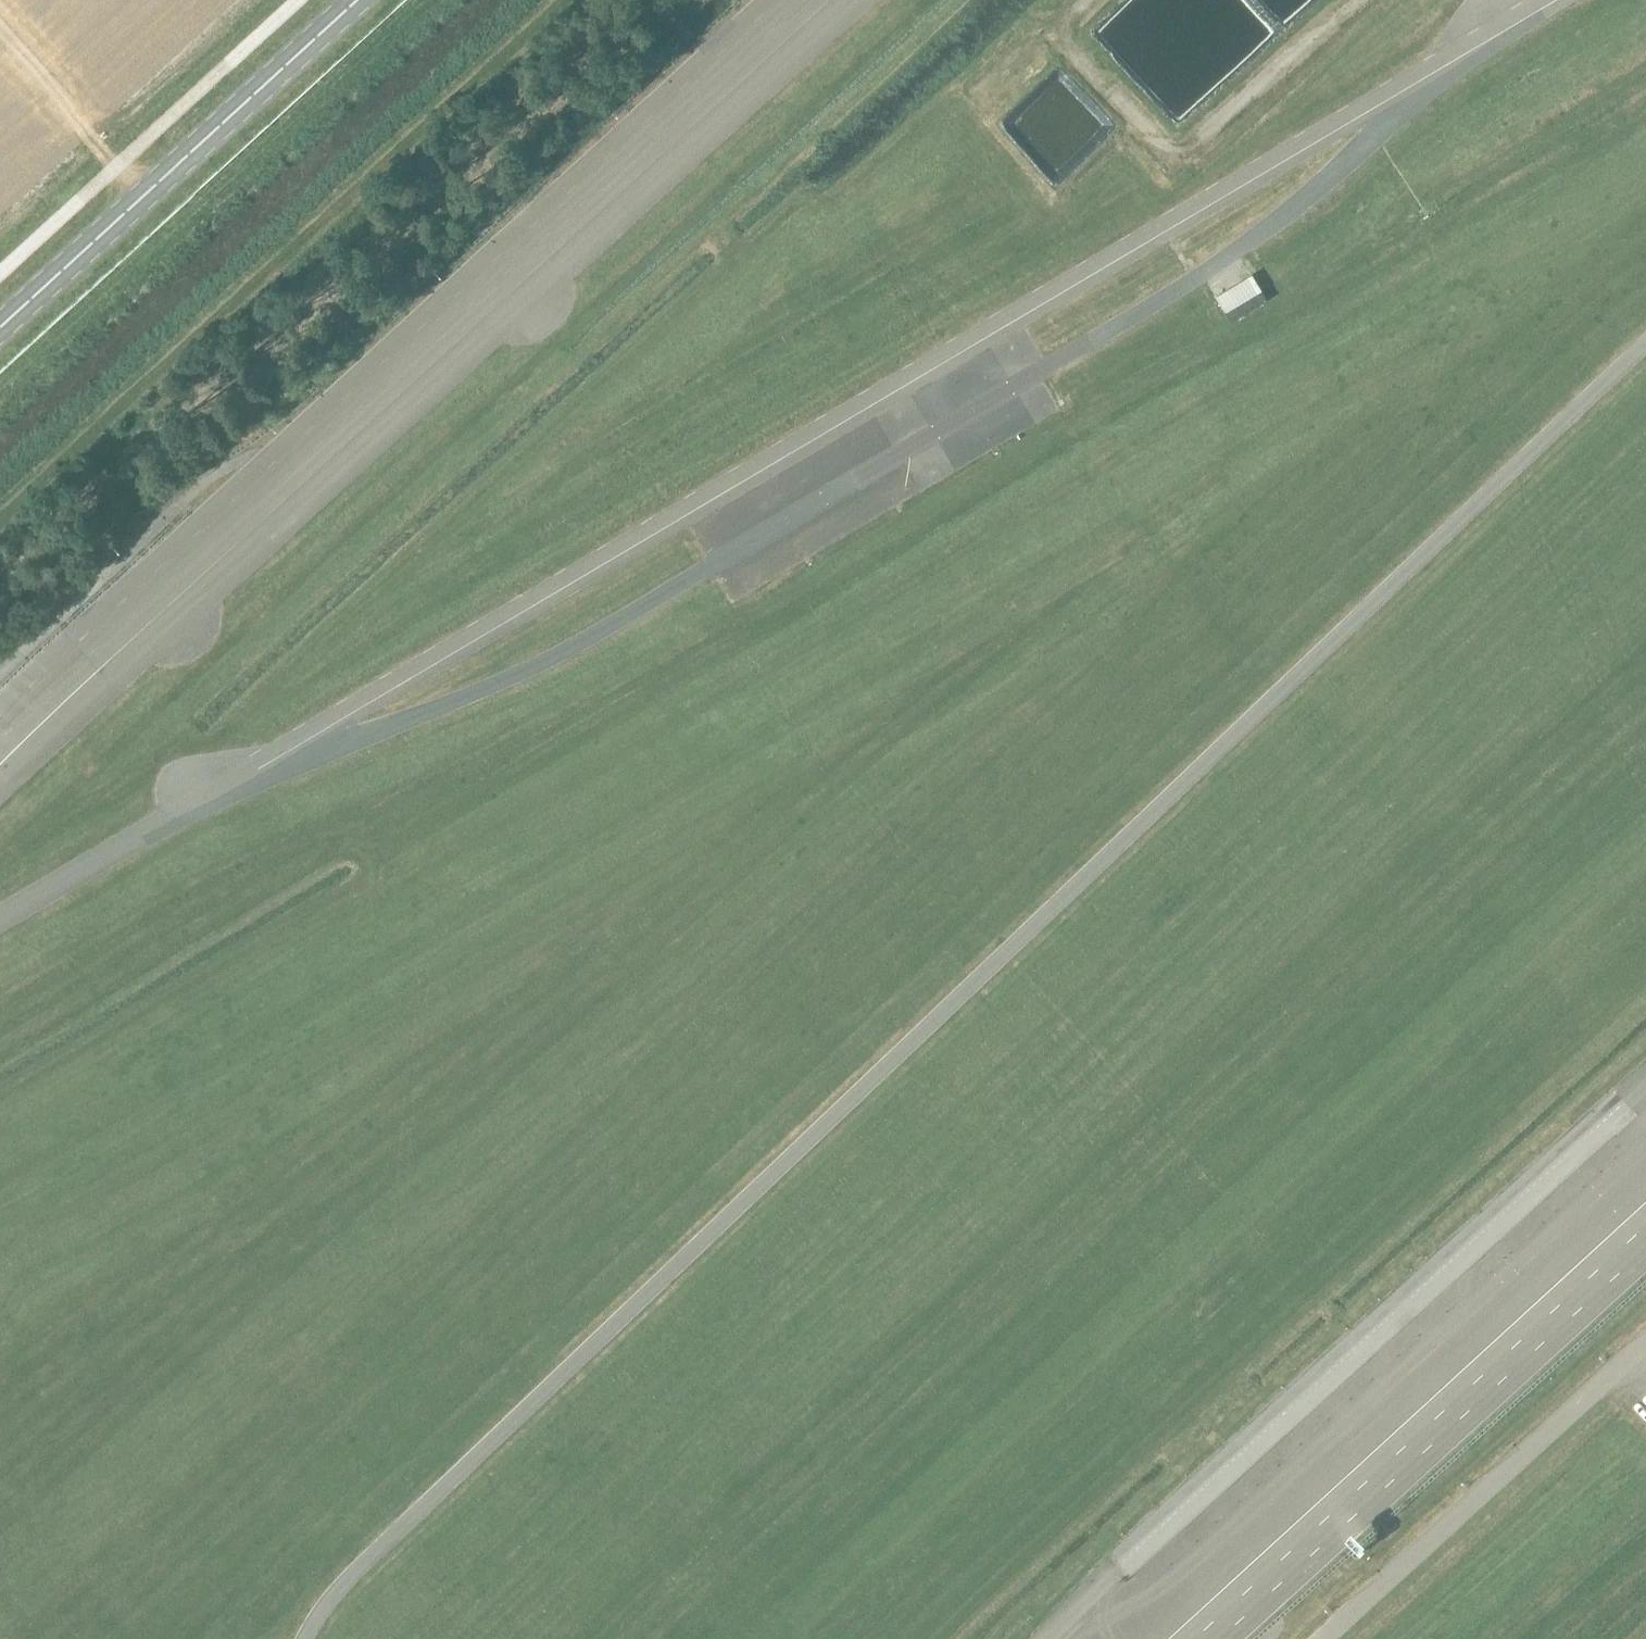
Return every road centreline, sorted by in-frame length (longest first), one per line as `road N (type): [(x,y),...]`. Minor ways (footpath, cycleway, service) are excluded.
road 1 (secondary): [(0,330),(360,0)]
road 2 (unknown): [(0,136),(147,0)]

